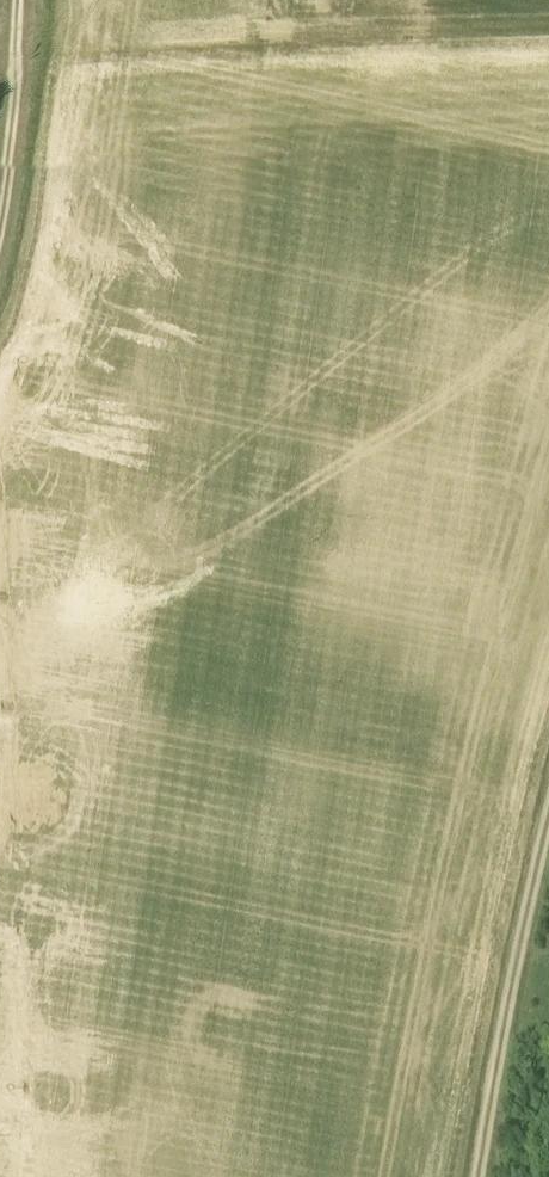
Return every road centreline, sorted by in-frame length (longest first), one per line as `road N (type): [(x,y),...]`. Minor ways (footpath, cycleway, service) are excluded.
road 1 (track): [(476,1176),(548,805)]
road 2 (track): [(0,215),(22,0)]

